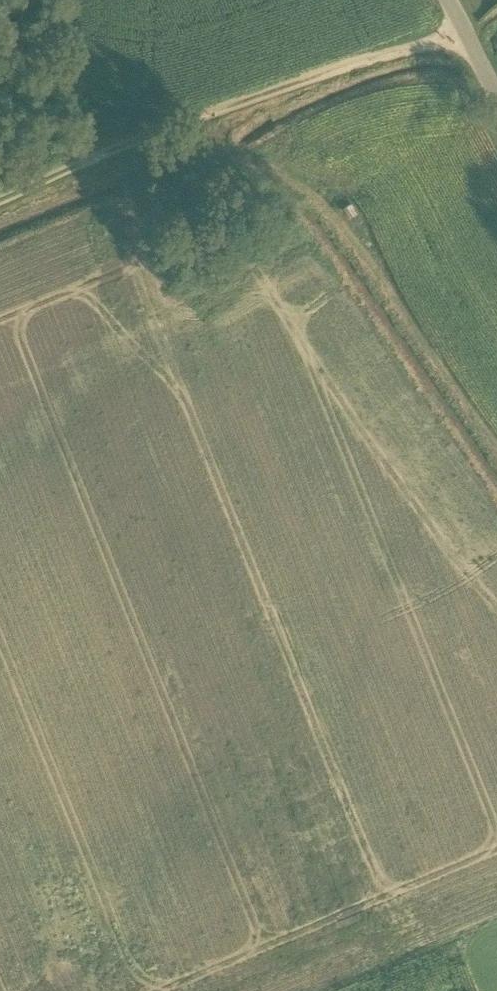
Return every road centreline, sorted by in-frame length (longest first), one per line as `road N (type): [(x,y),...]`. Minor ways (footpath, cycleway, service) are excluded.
road 1 (track): [(465,38),(349,63),(0,197)]

